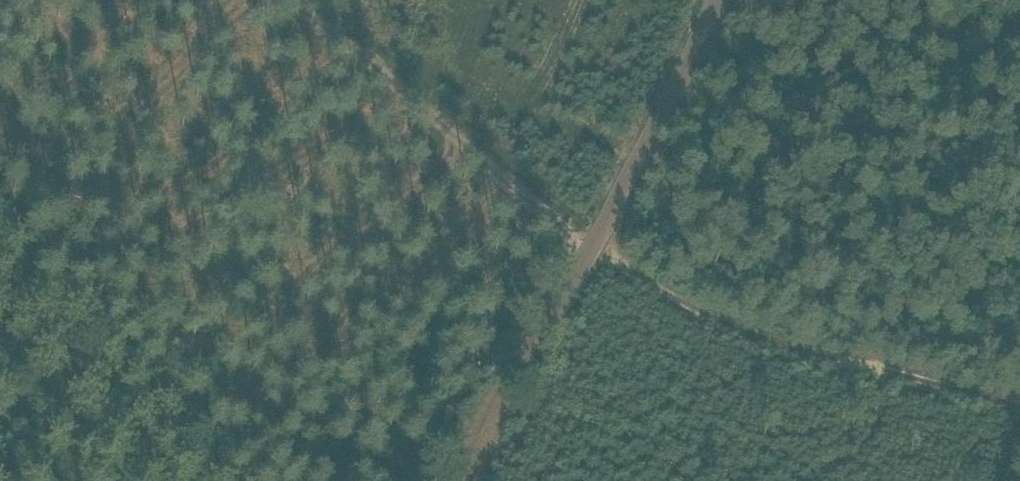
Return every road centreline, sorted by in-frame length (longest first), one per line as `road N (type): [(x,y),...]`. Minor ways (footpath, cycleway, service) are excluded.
road 1 (track): [(597,251),(707,311),(783,339),(1019,406)]
road 2 (track): [(597,251),(304,0)]
road 3 (track): [(597,251),(713,0)]
road 4 (track): [(461,480),(470,448),(597,251)]

